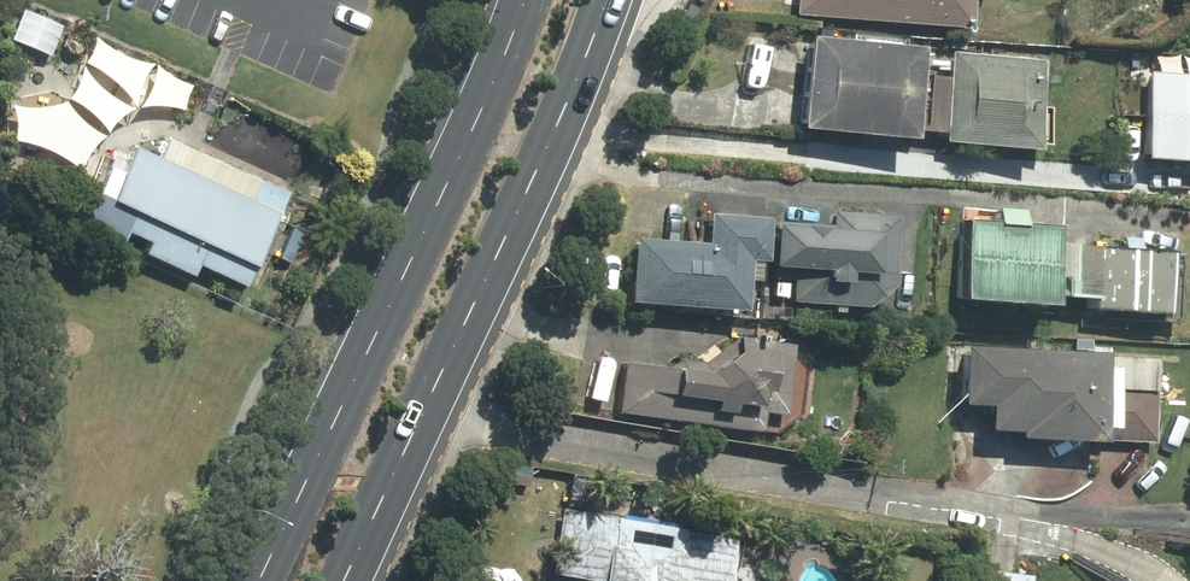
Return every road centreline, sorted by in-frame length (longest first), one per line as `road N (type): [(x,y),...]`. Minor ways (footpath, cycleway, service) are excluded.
road 1 (primary): [(259,580),(497,77),(524,0)]
road 2 (primary): [(608,0),(542,168),(346,580)]

